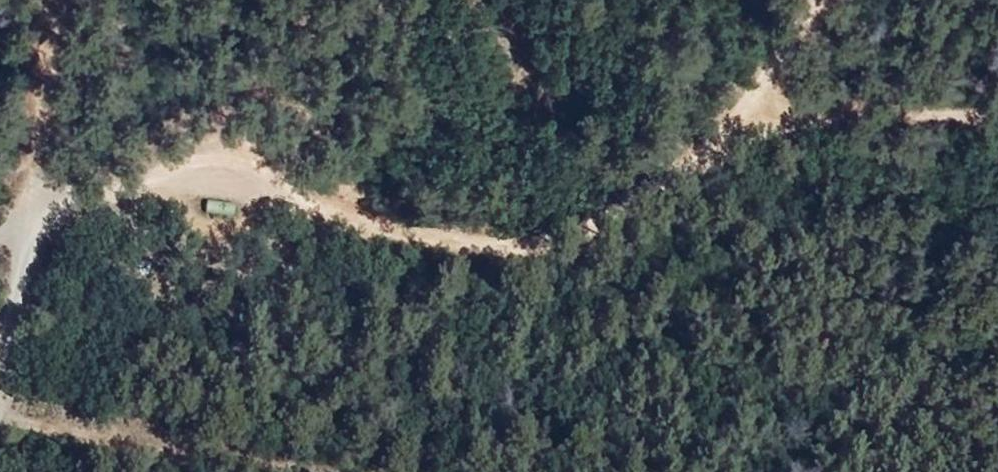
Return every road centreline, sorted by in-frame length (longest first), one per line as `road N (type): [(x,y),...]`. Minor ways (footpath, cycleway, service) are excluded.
road 1 (track): [(737,136),(573,210),(513,252),(362,222),(252,178),(188,167),(39,200)]
road 2 (track): [(0,412),(309,471)]
road 3 (track): [(997,114),(804,112),(737,136)]
road 4 (track): [(39,200),(31,161),(56,0)]
road 5 (track): [(821,0),(737,136)]
road 6 (track): [(0,336),(39,200)]

